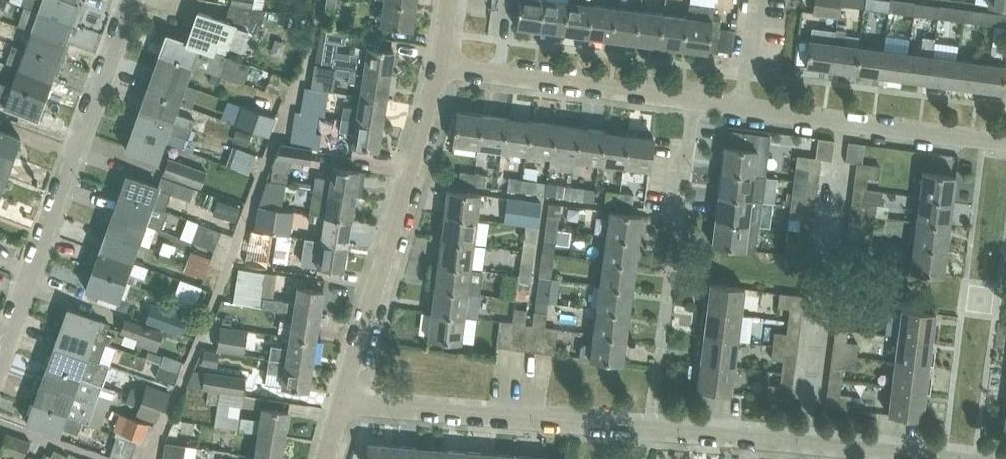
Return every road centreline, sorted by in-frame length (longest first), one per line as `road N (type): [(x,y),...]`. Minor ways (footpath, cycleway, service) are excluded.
road 1 (residential): [(0,360),(132,0)]
road 2 (residential): [(344,404),(437,78)]
road 3 (residential): [(644,435),(693,108)]
road 4 (residential): [(644,435),(344,404)]
road 5 (residential): [(1005,151),(738,114)]
road 6 (residential): [(693,108),(437,78)]
road 7 (residential): [(885,458),(644,435)]

